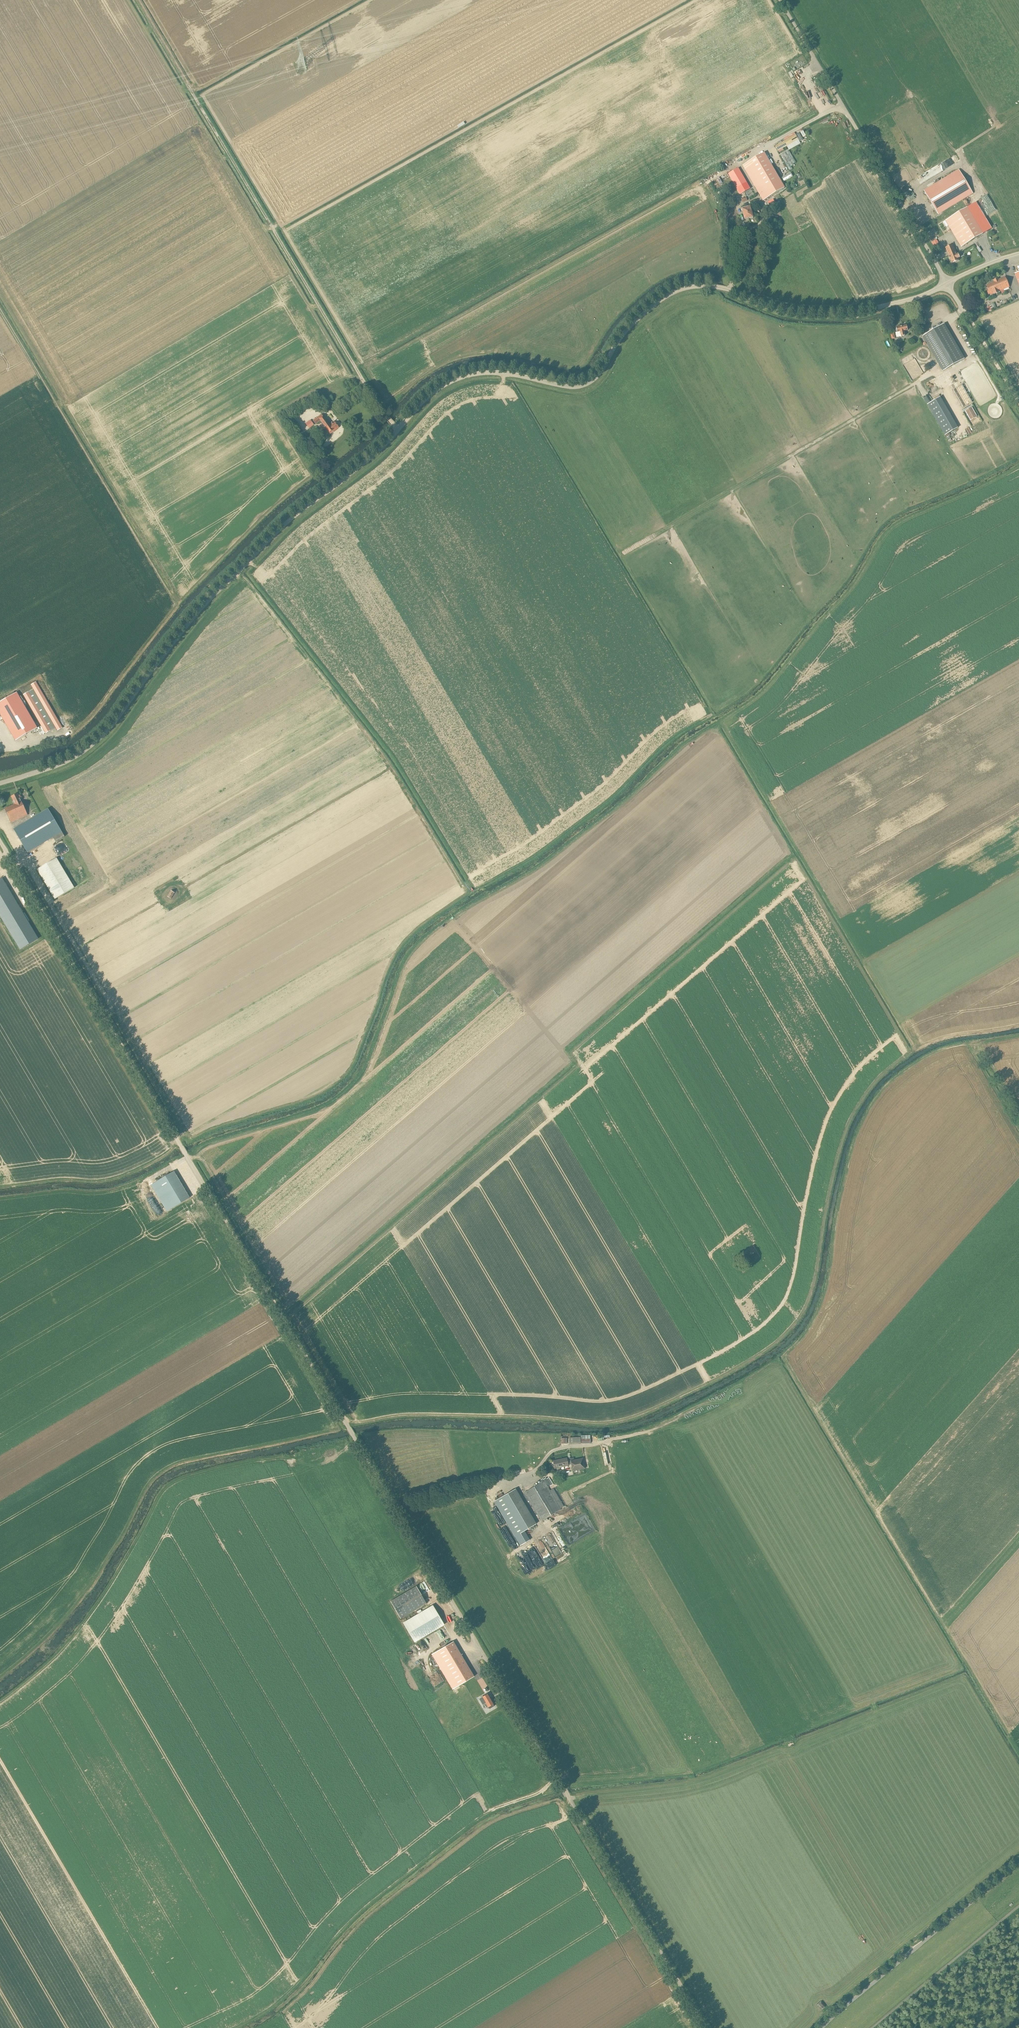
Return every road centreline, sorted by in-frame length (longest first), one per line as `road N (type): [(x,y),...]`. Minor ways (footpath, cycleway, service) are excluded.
road 1 (unclassified): [(706,2027),(0,842)]
road 2 (unclassified): [(0,783),(63,763),(93,744),(217,592),(449,382),(492,372),(585,384),(637,319),(687,287),(714,286),(822,313),(890,304),(947,284)]
road 3 (track): [(365,382),(137,0)]
road 4 (residential): [(947,284),(814,58)]
road 5 (unclassified): [(821,2027),(1018,1863)]
road 6 (track): [(356,1912),(476,1819),(542,1792),(556,1775)]
road 7 (track): [(1018,400),(947,284)]

